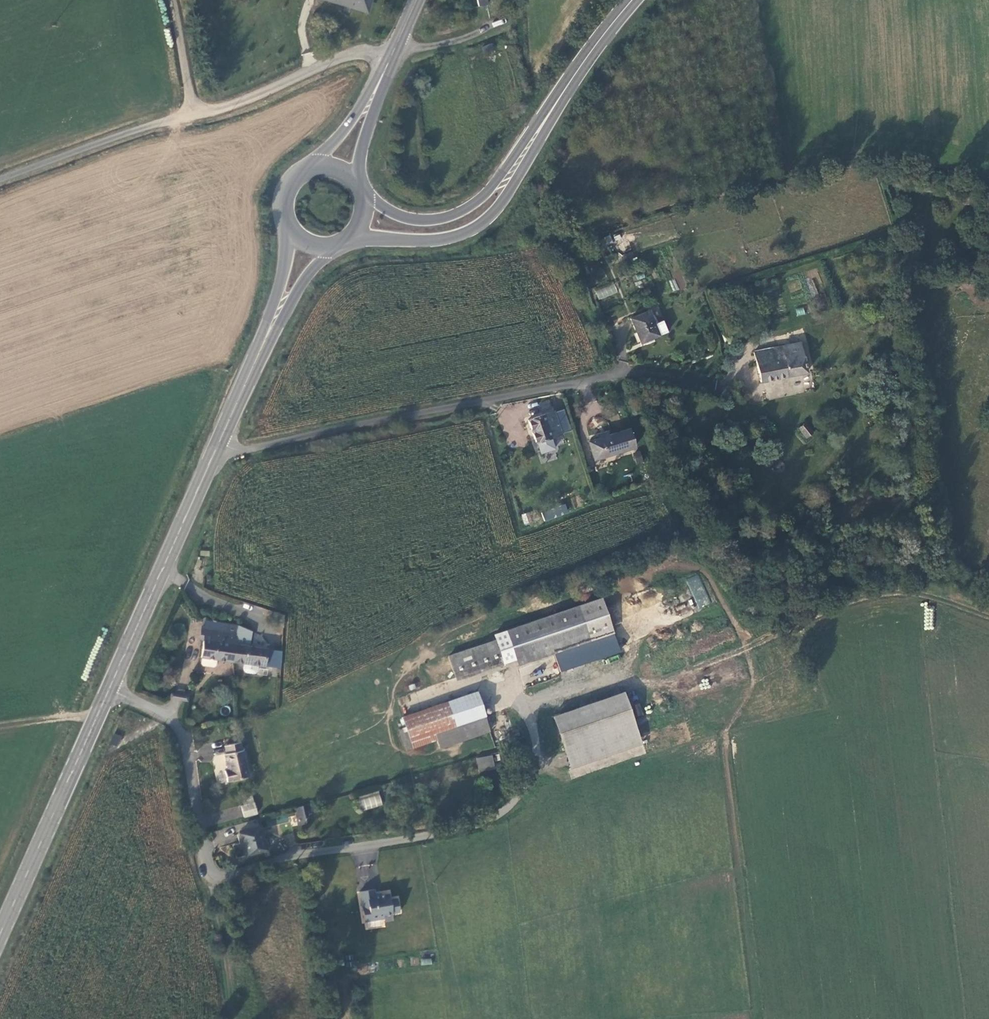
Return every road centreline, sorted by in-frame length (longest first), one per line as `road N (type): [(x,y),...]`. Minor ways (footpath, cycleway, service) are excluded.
road 1 (unclassified): [(110,688),(187,735),(220,880),(300,855),(486,822),(537,769),(527,709)]
road 2 (unclassified): [(215,451),(632,373),(703,382)]
road 3 (secondary): [(0,934),(110,688)]
road 4 (tertiary): [(350,240),(443,240),(470,231),(502,203),(548,116)]
road 5 (secondary): [(110,688),(215,451)]
road 6 (tertiary): [(548,116),(489,189),(458,213),(415,219),(364,194)]
road 7 (unclassified): [(193,115),(354,55),(391,57)]
road 8 (unclassified): [(0,180),(193,115)]
road 9 (tertiary): [(633,0),(548,116)]
road 10 (secondary): [(387,66),(306,169)]
road 11 (secondary): [(286,224),(263,344)]
road 12 (secondary): [(263,344),(336,247)]
road 13 (secondary): [(360,184),(387,66)]

